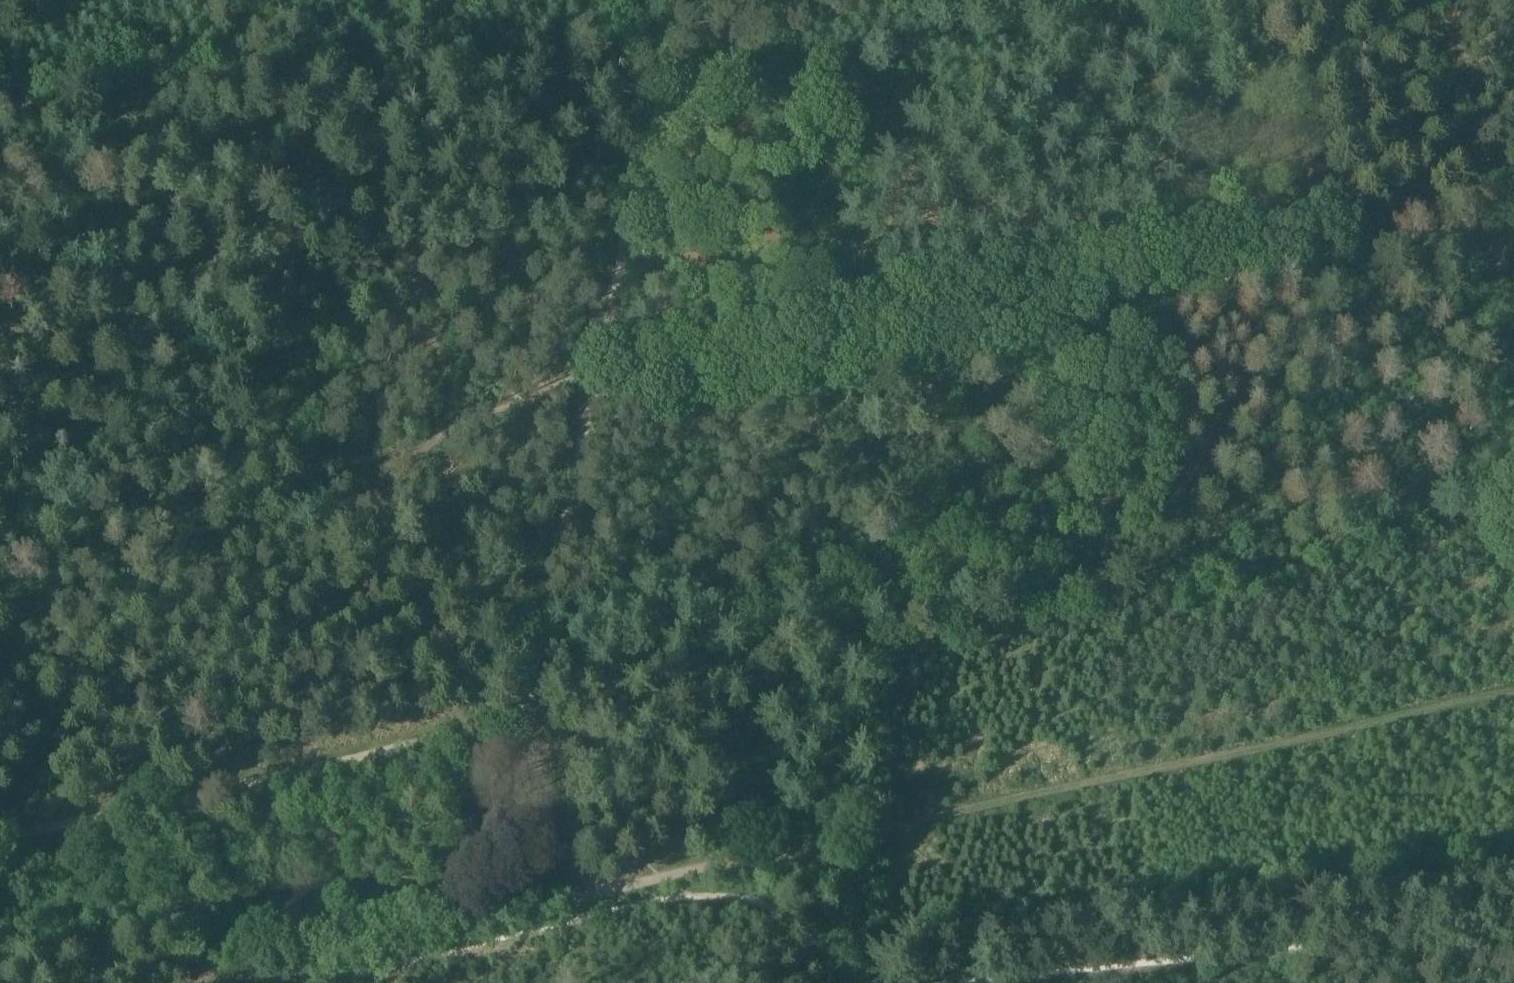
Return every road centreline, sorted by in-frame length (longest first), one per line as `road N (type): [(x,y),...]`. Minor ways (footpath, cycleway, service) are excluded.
road 1 (track): [(529,723),(550,826),(600,890),(1513,685)]
road 2 (track): [(0,845),(529,723)]
road 3 (track): [(290,982),(293,969),(600,890)]

